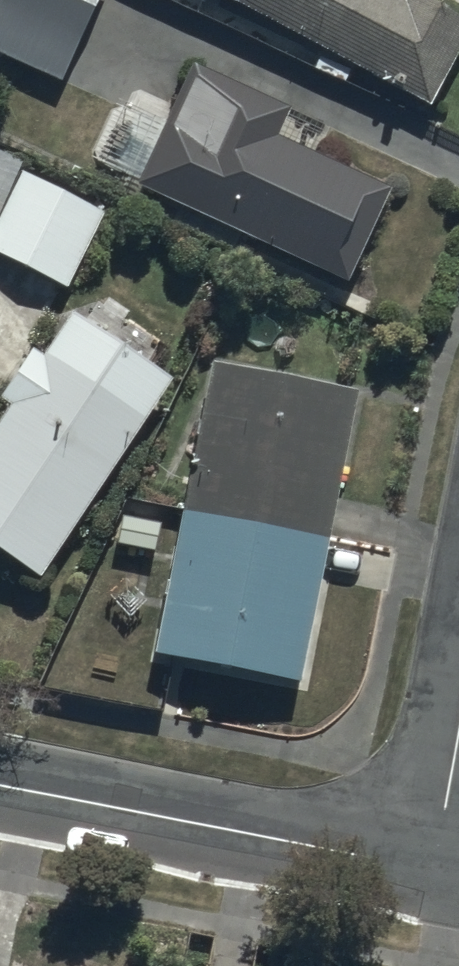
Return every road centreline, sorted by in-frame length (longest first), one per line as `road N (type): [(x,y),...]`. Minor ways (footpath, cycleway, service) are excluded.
road 1 (residential): [(435,876),(0,776)]
road 2 (residential): [(458,731),(435,876)]

